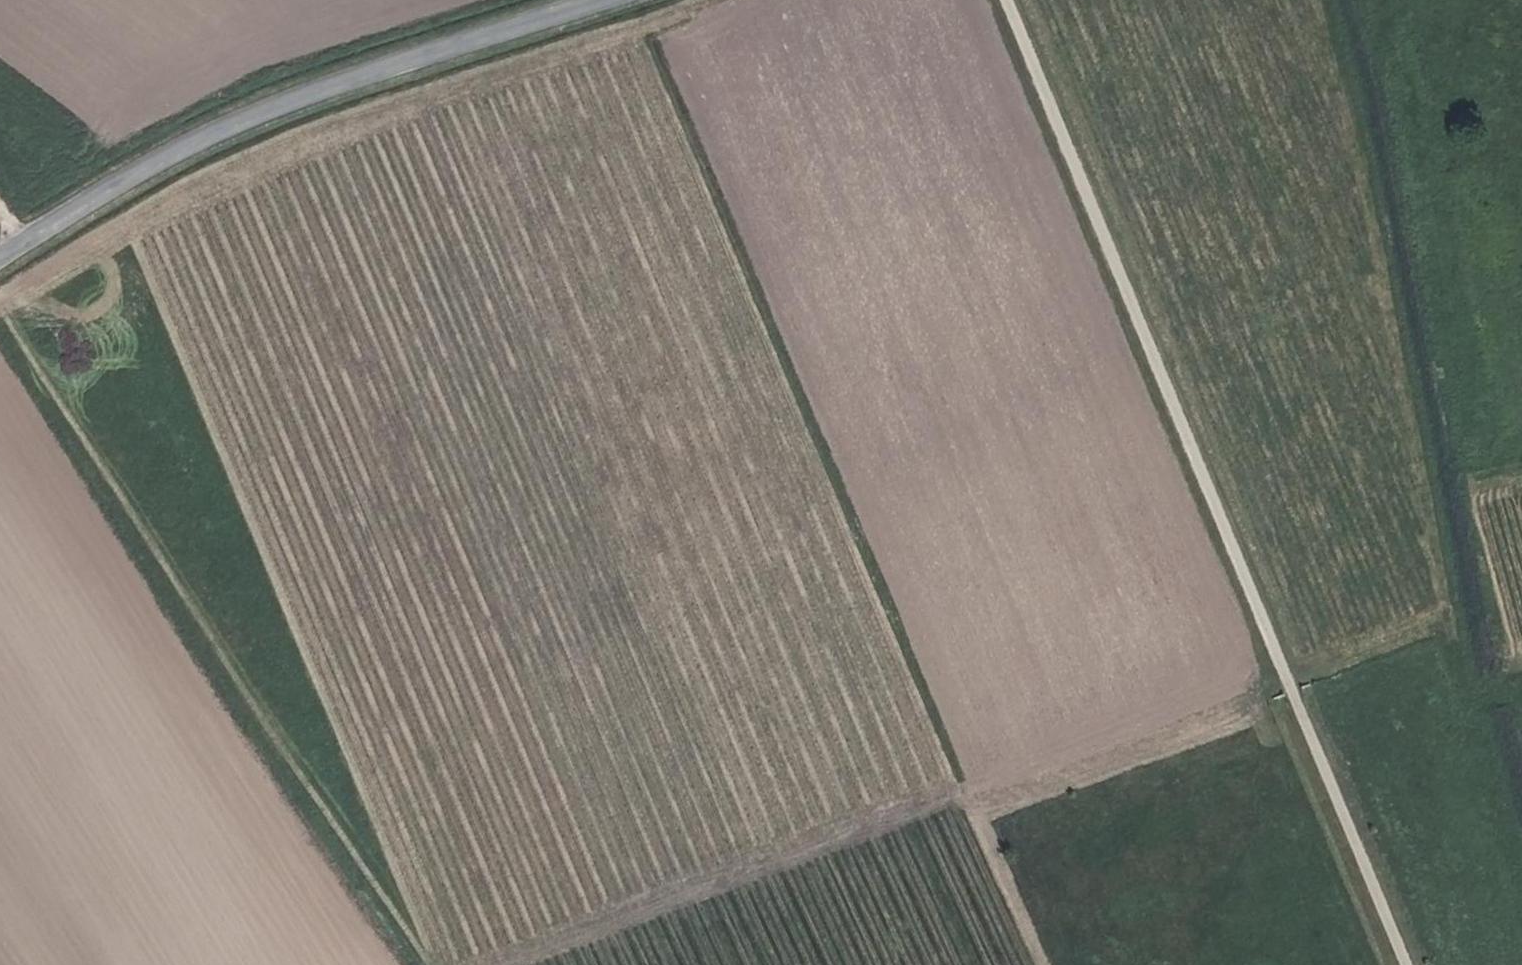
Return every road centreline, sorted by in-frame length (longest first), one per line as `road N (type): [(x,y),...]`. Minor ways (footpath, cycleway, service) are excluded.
road 1 (track): [(1402,964),(1008,0)]
road 2 (tertiary): [(0,257),(248,116),(608,0)]

